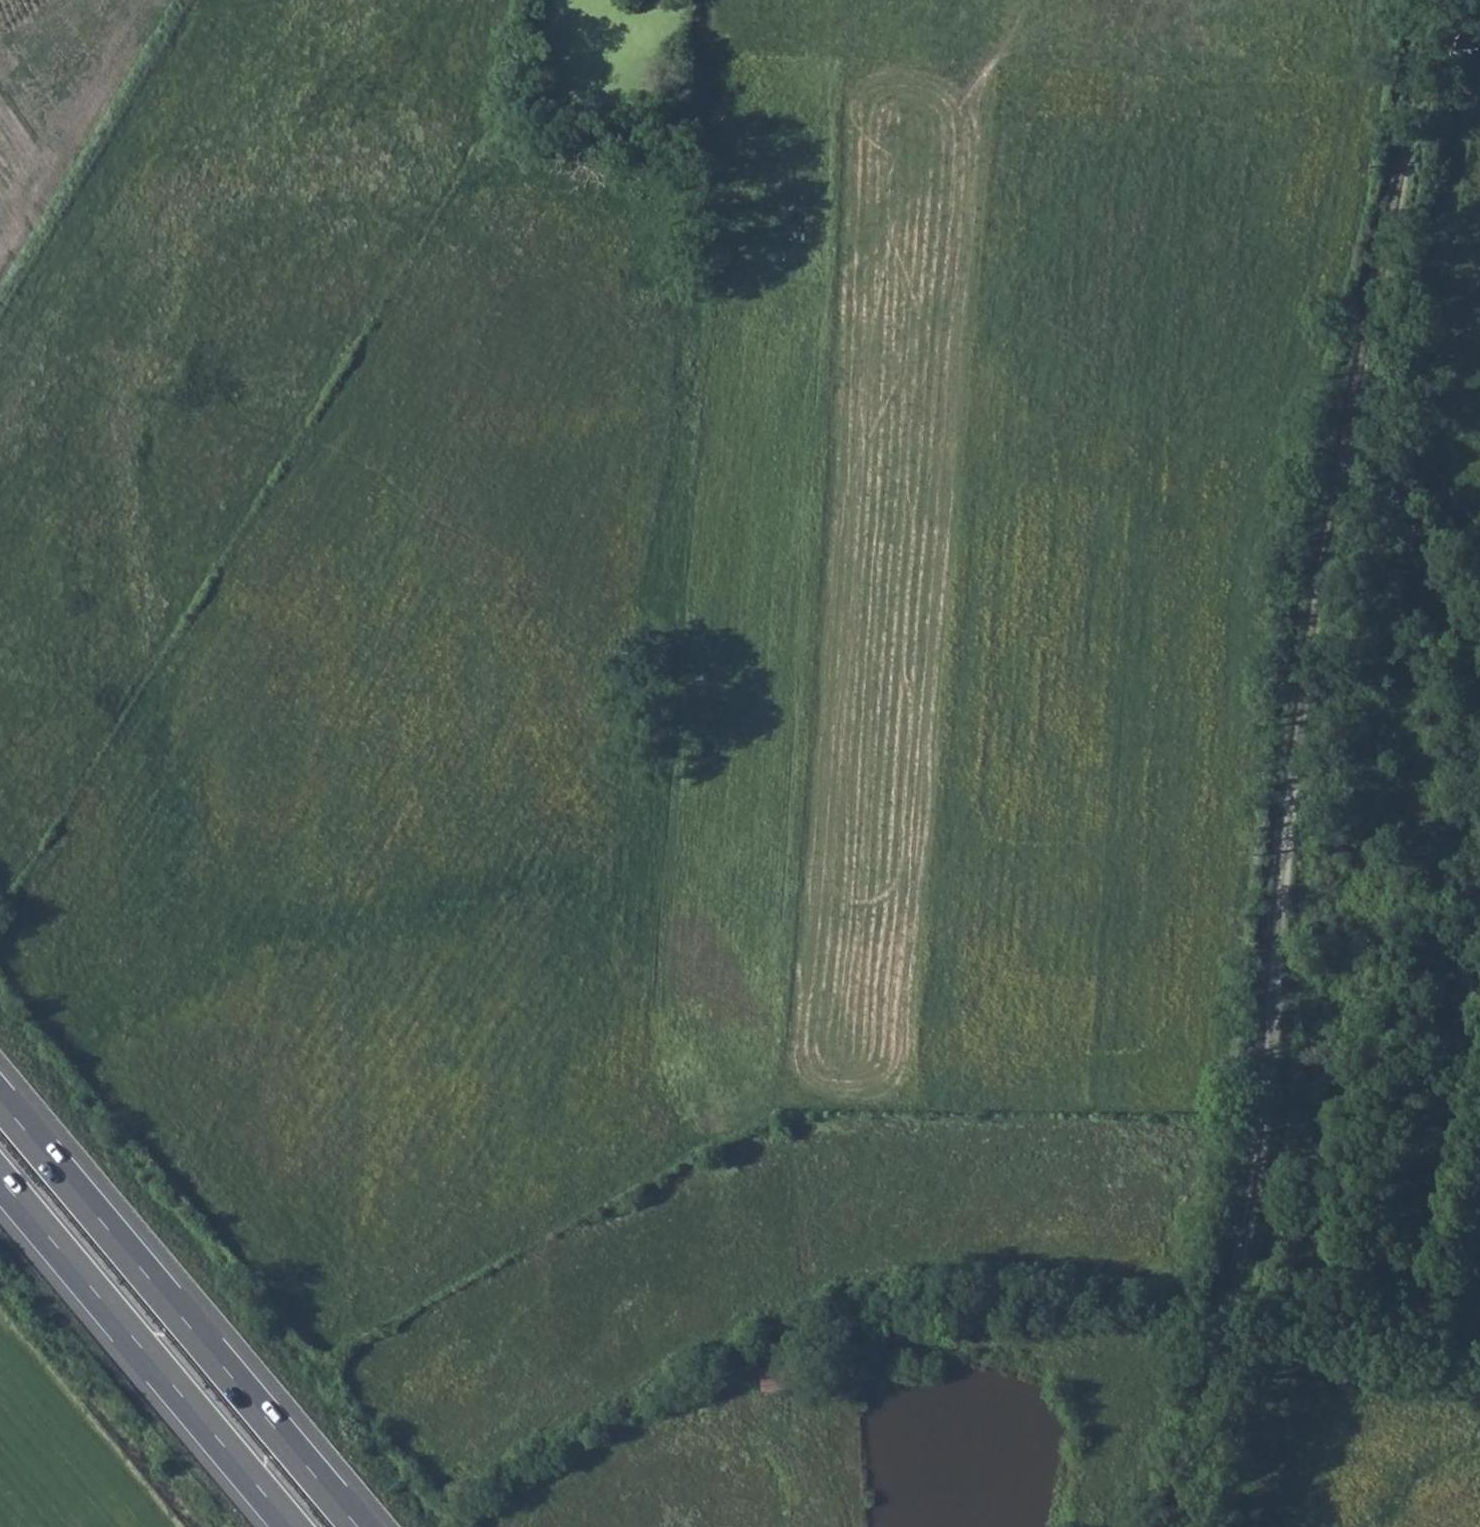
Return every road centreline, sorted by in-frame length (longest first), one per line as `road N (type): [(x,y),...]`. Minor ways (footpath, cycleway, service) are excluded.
road 1 (track): [(1197,1526),(1243,1332),(1286,981),(1293,821),(1348,408),(1414,0)]
road 2 (motorway): [(358,1526),(0,1100)]
road 3 (motorway): [(0,1179),(292,1526)]

